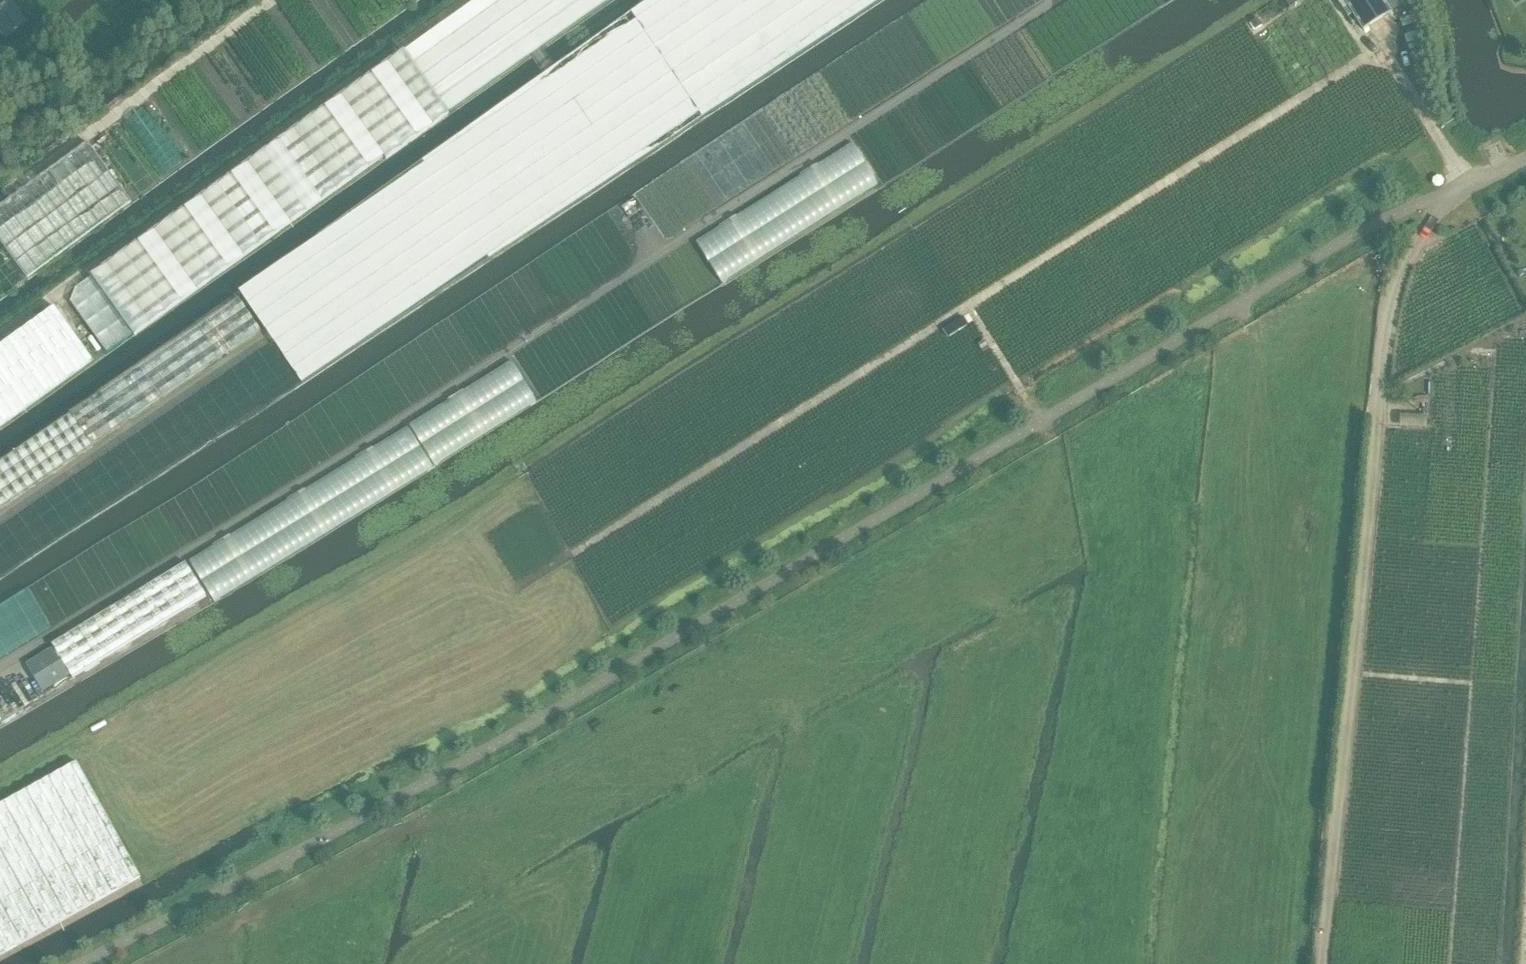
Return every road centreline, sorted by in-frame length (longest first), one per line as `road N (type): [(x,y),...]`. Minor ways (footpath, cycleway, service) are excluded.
road 1 (track): [(1380,48),(577,551)]

